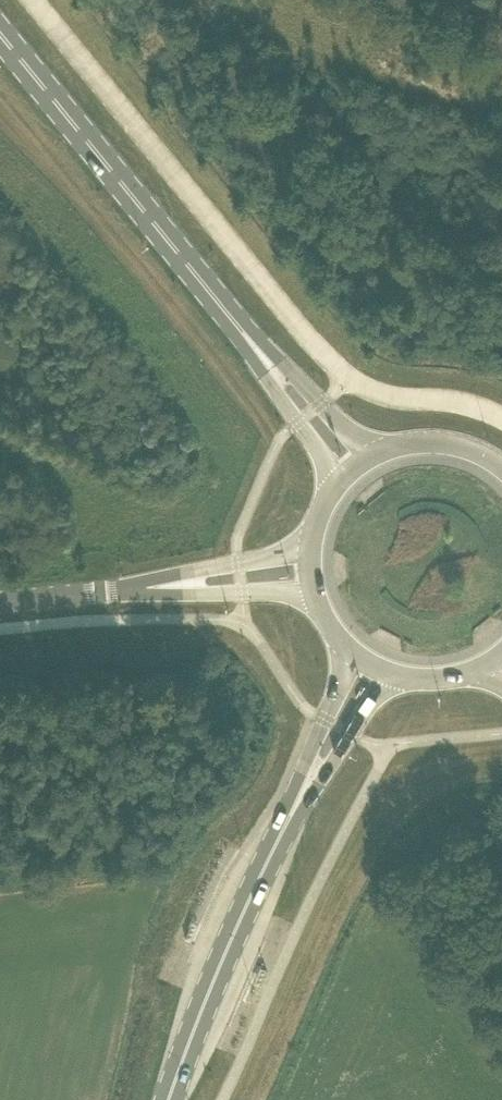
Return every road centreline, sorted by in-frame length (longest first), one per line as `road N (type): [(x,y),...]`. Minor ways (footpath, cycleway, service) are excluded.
road 1 (unclassified): [(345,385),(30,0)]
road 2 (primary): [(237,330),(0,37)]
road 3 (secondary): [(274,847),(169,1099)]
road 4 (tertiary): [(100,595),(242,591),(313,602)]
road 5 (tertiary): [(307,544),(100,595)]
road 6 (secondary): [(345,649),(274,847)]
road 7 (secondary): [(274,847),(393,676)]
road 8 (primary): [(376,452),(315,408),(237,330)]
road 9 (primary): [(237,330),(339,478)]
road 10 (unclassified): [(345,385),(386,399),(462,404),(501,419)]
road 11 (primary): [(501,469),(440,442),(376,452)]

